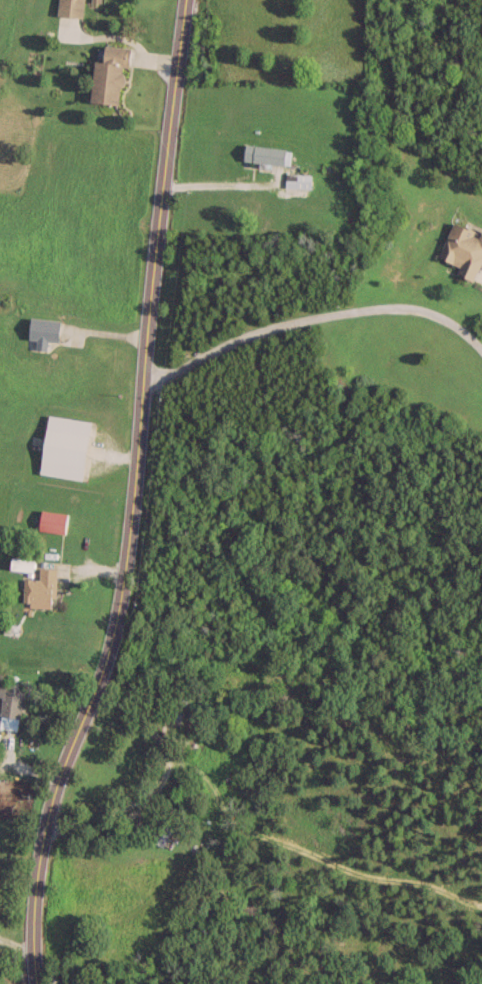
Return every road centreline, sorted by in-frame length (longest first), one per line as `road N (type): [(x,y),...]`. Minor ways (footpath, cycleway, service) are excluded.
road 1 (residential): [(35,983),(31,902),(42,841),(123,593),(181,0)]

